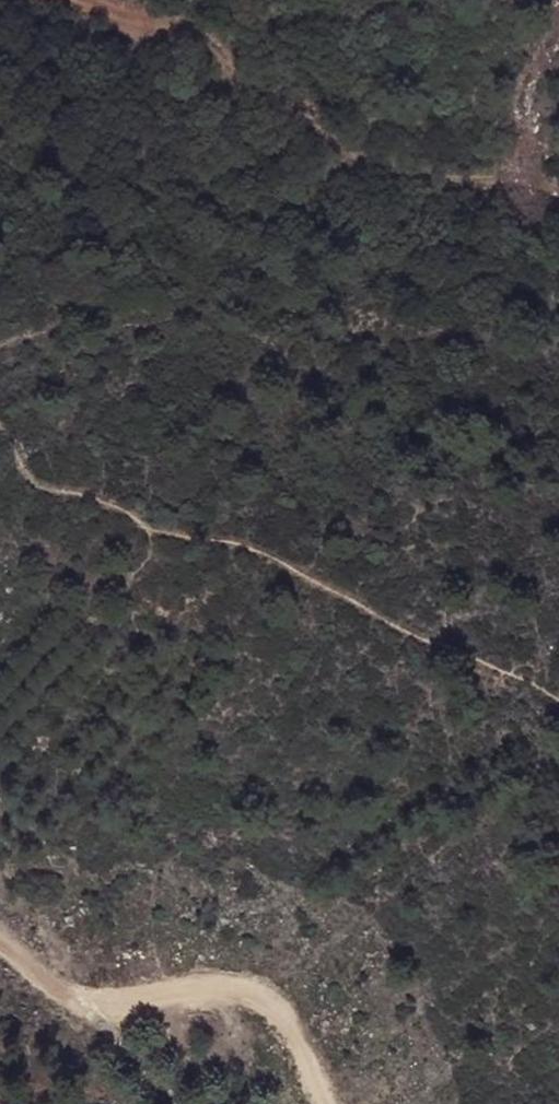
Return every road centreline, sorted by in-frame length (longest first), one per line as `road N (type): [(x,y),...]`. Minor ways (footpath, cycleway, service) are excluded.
road 1 (track): [(328,1103),(315,1060),(282,1017),(243,996),(180,997),(95,1013),(52,994),(0,950)]

